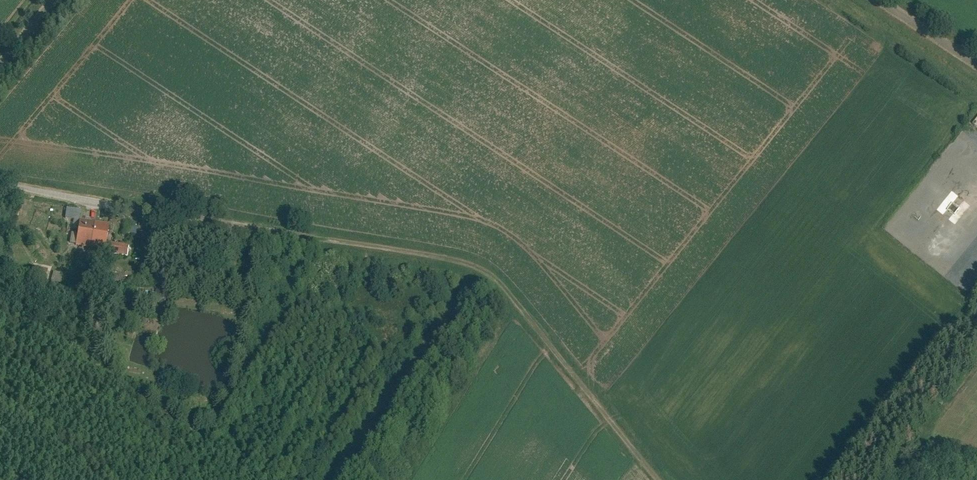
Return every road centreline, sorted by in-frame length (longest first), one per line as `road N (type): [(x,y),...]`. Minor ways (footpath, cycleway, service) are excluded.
road 1 (track): [(654,479),(501,290),(467,261),(0,183)]

